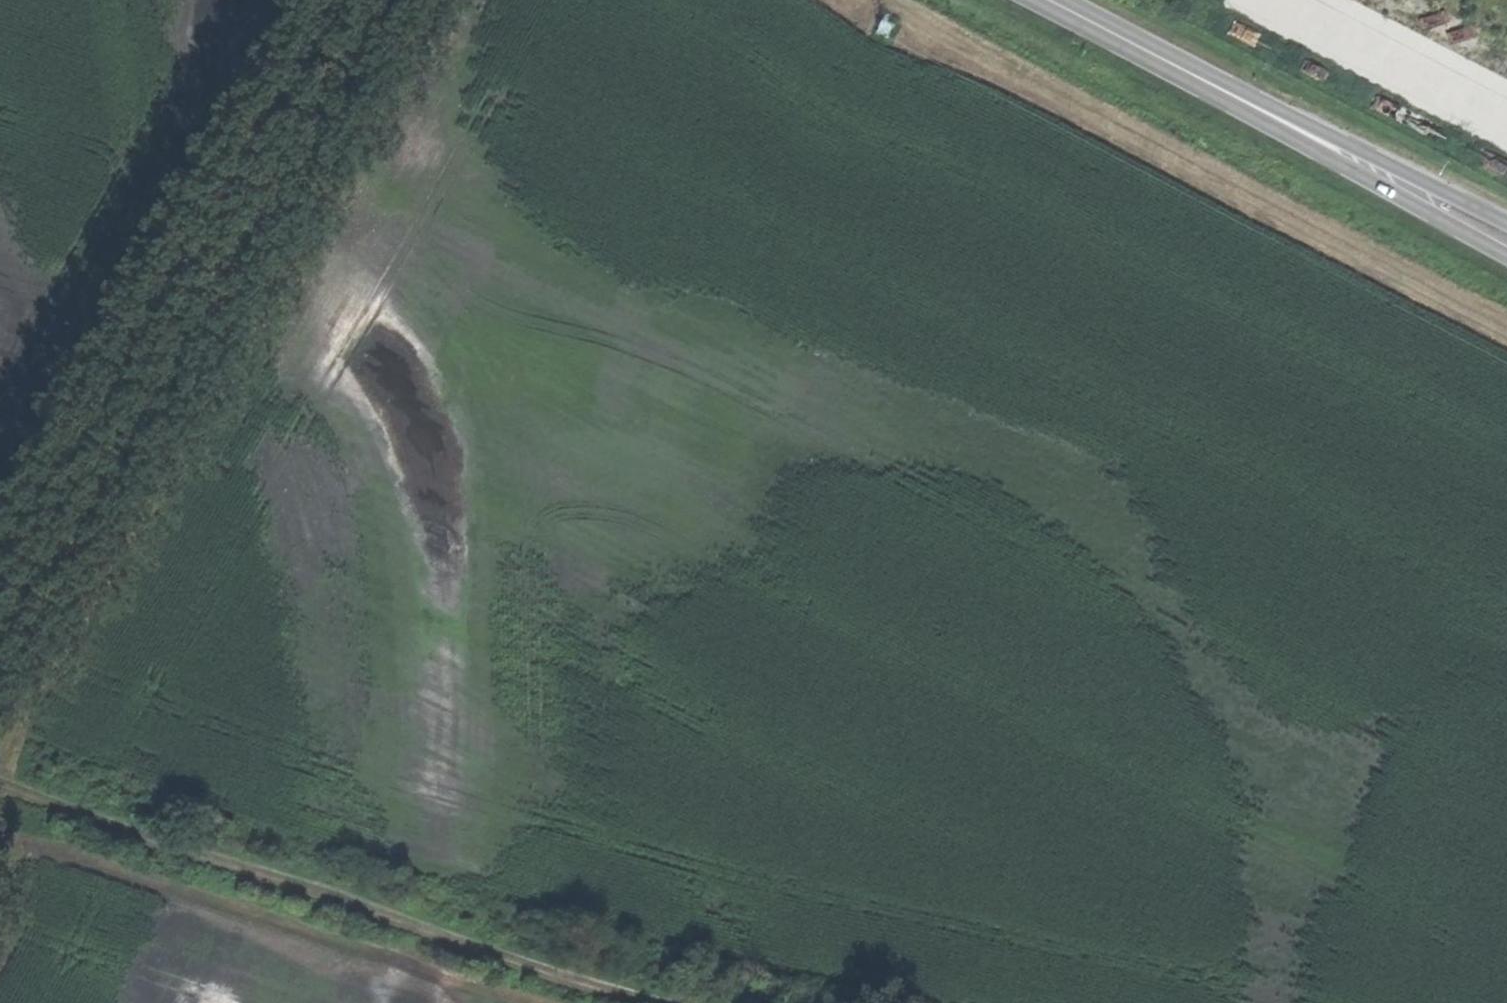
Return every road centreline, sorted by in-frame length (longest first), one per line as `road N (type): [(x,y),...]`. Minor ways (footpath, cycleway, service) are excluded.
road 1 (track): [(653,1002),(0,793)]
road 2 (secondary): [(1059,0),(1506,233)]

